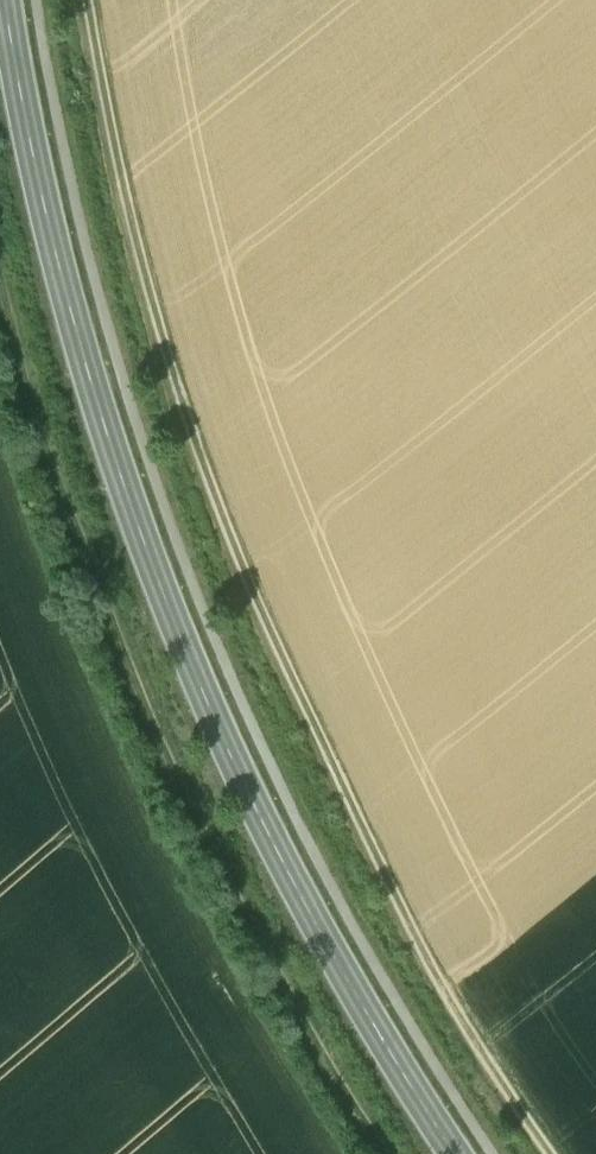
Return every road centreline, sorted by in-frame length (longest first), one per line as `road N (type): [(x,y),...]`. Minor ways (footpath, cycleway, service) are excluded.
road 1 (track): [(556,1153),(467,1019),(241,552),(163,327),(99,80),(91,0)]
road 2 (secondary): [(458,1153),(298,888),(222,735),(120,479),(54,233),(7,0)]
road 3 (track): [(0,256),(49,425),(163,726),(301,1011),(393,1153)]

